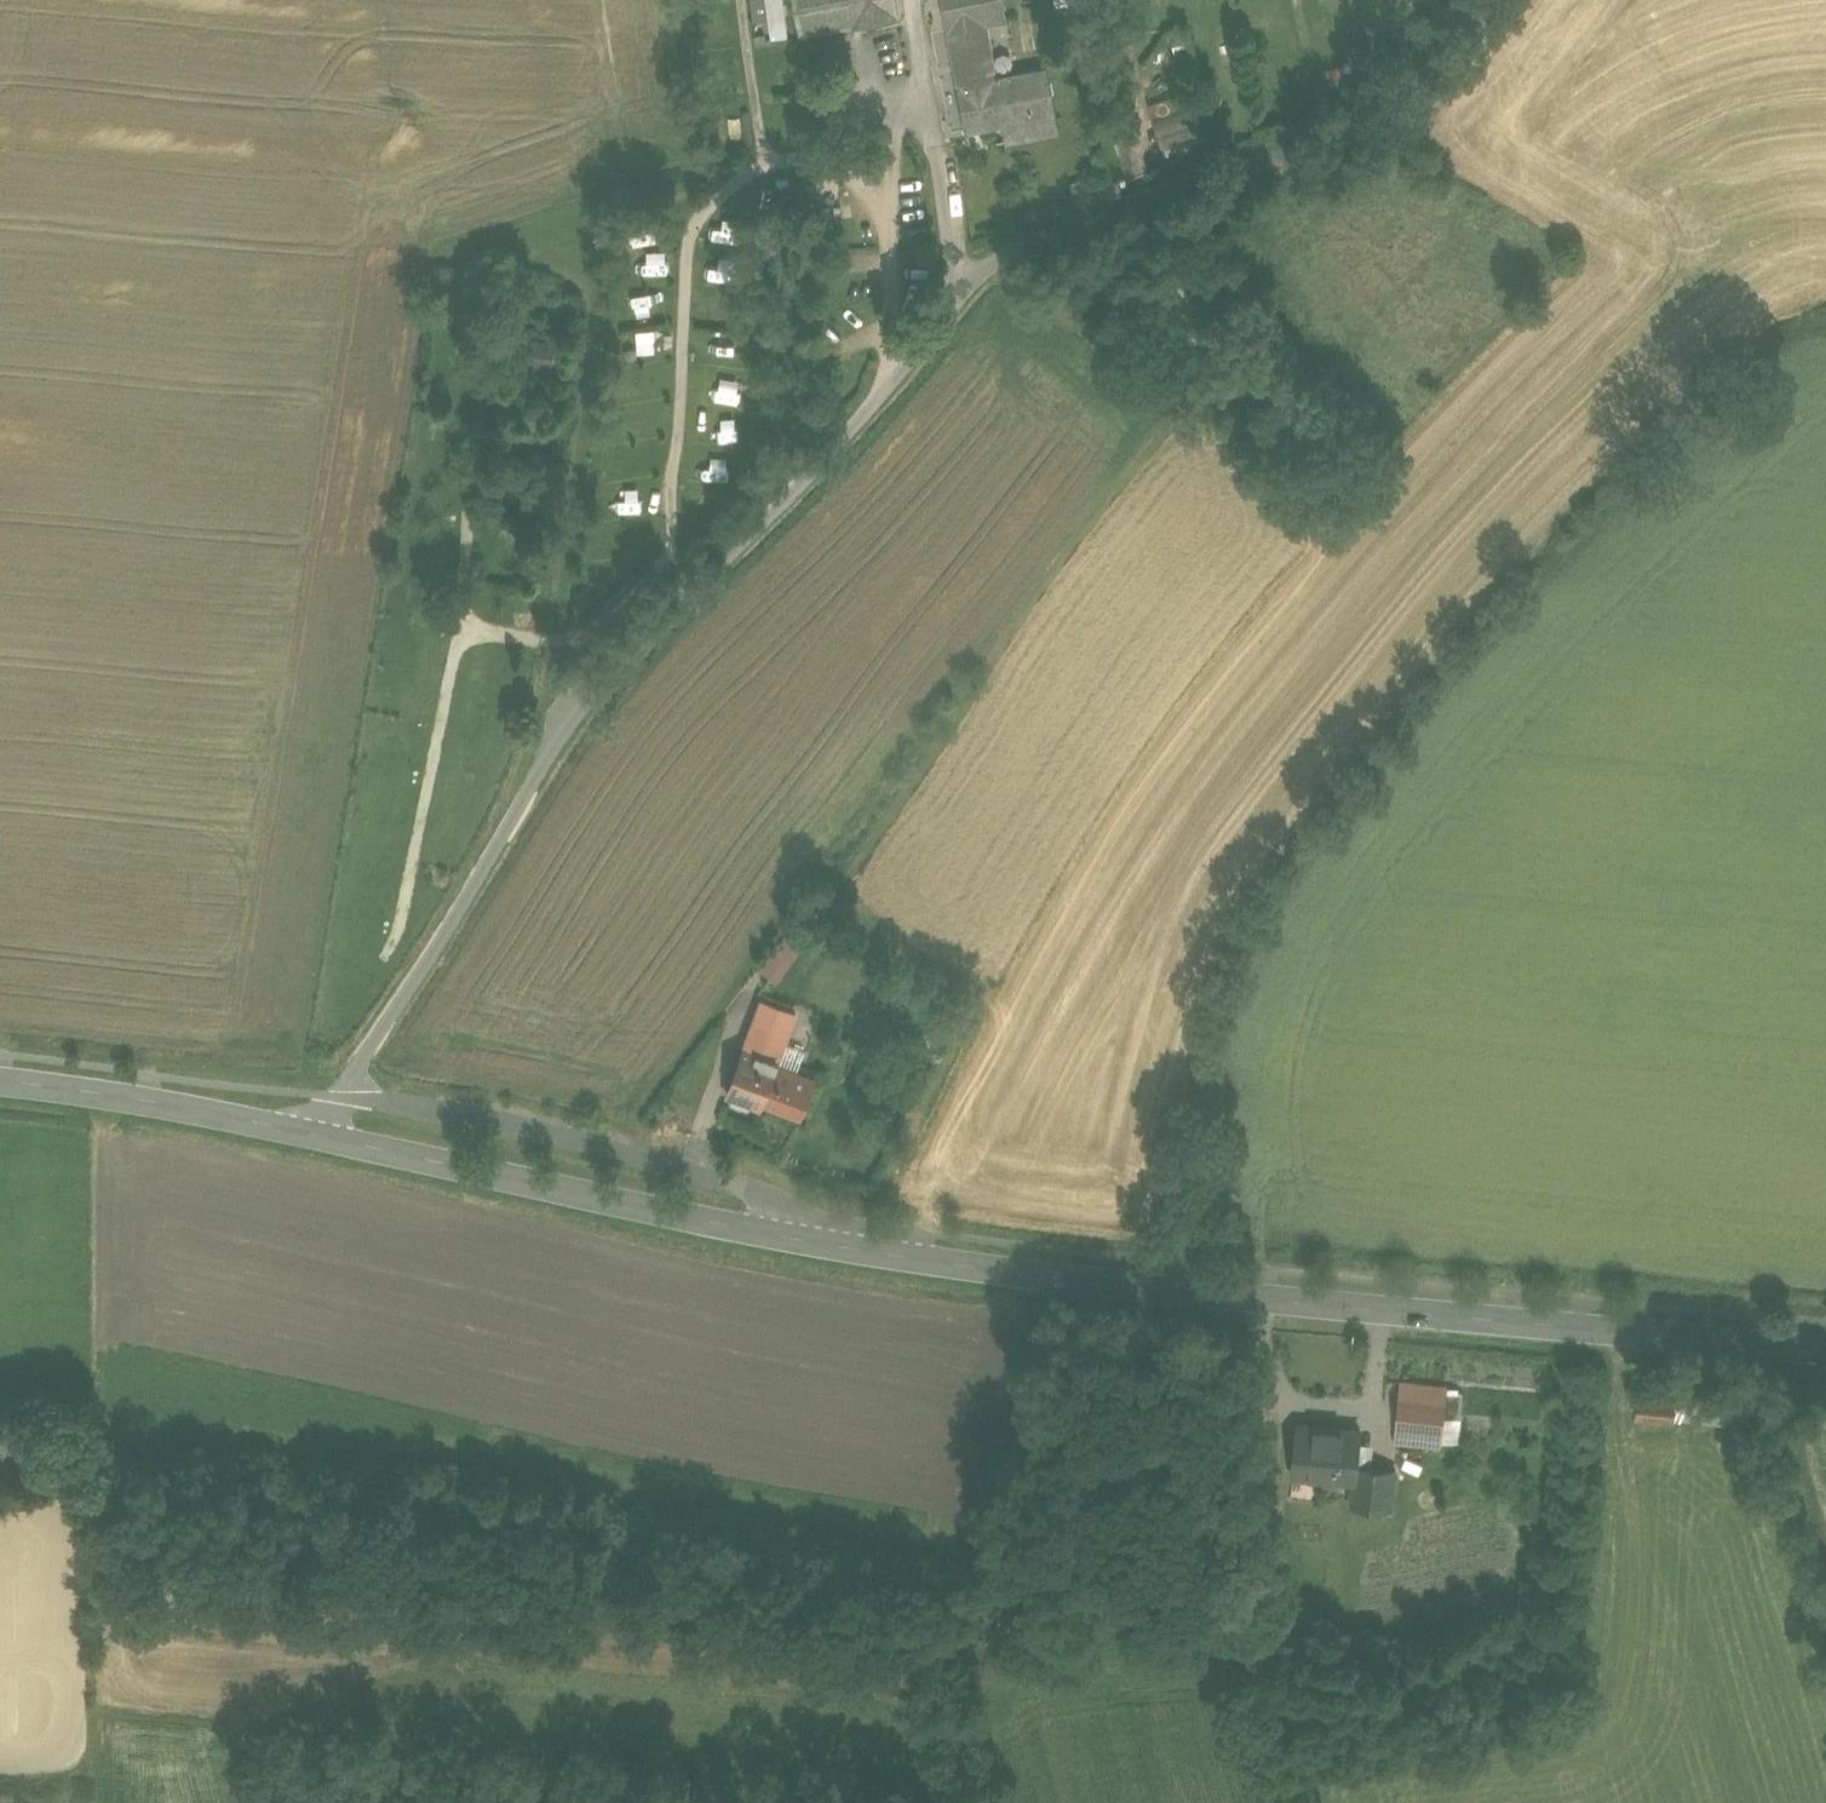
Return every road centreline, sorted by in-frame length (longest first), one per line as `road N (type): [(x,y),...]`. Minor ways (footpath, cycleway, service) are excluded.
road 1 (unclassified): [(1508,0),(1475,43),(1395,108),(1277,158),(1068,223),(989,266),(780,505),(592,691),(322,1134)]
road 2 (tertiary): [(322,1134),(811,1242),(1311,1304),(1825,1350)]
road 3 (tertiary): [(0,1084),(322,1134)]
road 4 (track): [(772,160),(757,126),(741,0)]

